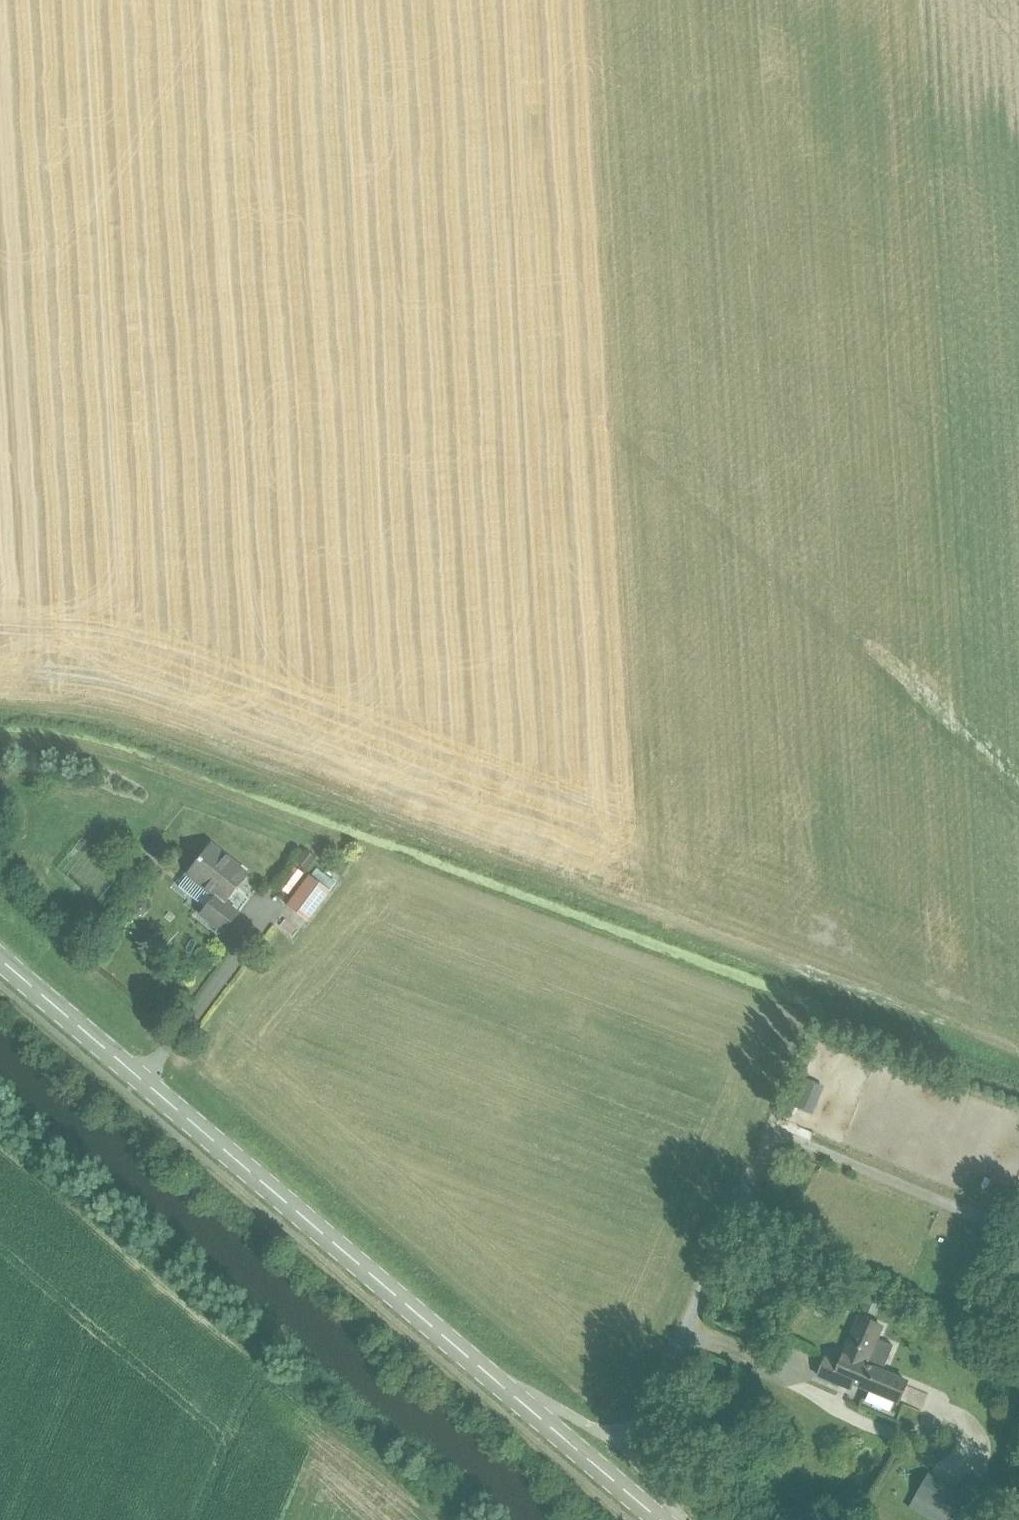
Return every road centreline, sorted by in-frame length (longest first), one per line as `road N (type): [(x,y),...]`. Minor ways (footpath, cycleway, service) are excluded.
road 1 (tertiary): [(651,1519),(0,959)]

